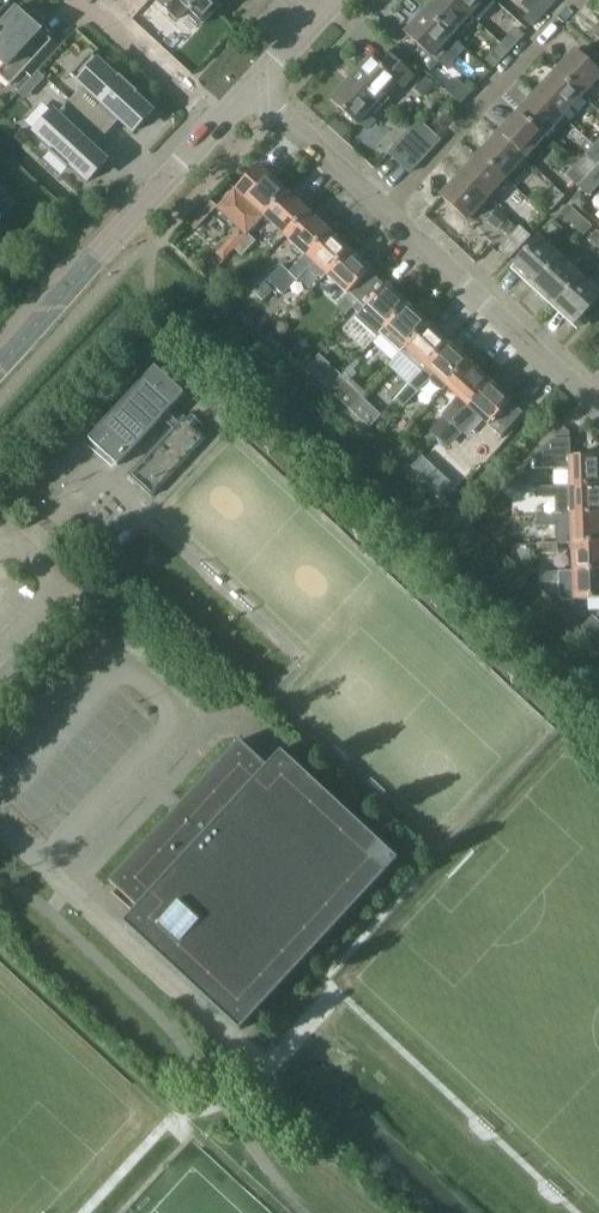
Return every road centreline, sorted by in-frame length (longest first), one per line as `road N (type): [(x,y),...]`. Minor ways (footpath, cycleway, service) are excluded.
road 1 (tertiary): [(0,361),(215,125)]
road 2 (residential): [(388,212),(583,0)]
road 3 (residential): [(595,404),(388,212)]
road 4 (residential): [(388,212),(249,89)]
road 5 (residential): [(215,125),(82,0)]
road 6 (tertiary): [(249,89),(332,0)]

